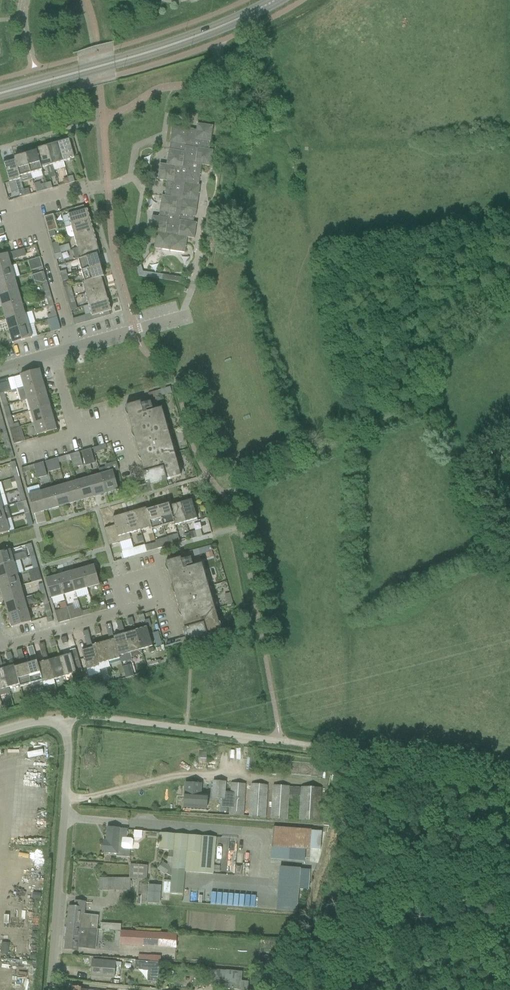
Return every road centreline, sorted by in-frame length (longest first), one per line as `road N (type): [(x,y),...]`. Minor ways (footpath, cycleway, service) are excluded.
road 1 (secondary): [(0,95),(221,28),(276,0)]
road 2 (residential): [(51,989),(70,718)]
road 3 (unclassified): [(318,749),(70,718)]
road 4 (residential): [(0,646),(159,601),(170,638)]
road 5 (track): [(509,779),(318,749)]
road 6 (unclassified): [(72,348),(43,242),(0,192)]

